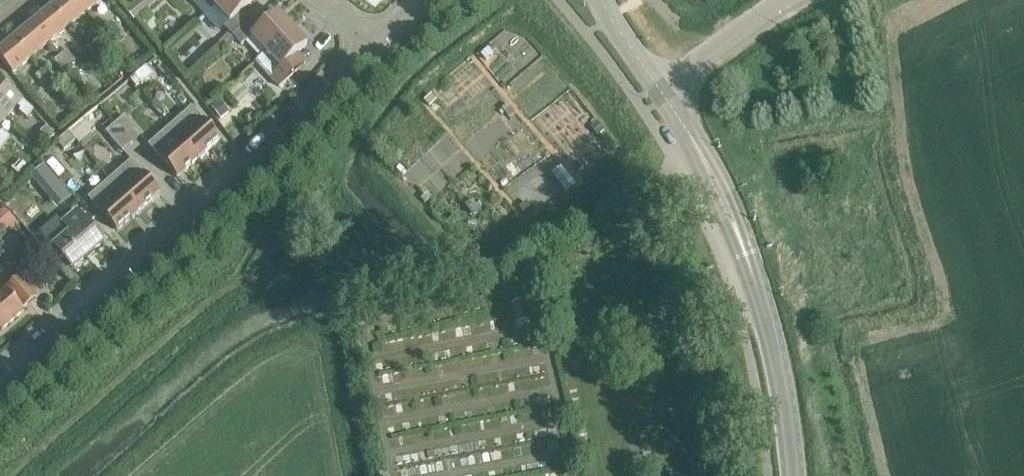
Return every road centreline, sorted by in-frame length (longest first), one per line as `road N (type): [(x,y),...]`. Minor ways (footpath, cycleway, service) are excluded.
road 1 (residential): [(0,378),(226,185),(378,40)]
road 2 (tertiary): [(792,475),(783,386),(745,253)]
road 3 (unclassified): [(660,86),(789,0)]
road 4 (tertiary): [(745,253),(721,172),(692,134)]
road 5 (tertiary): [(692,134),(705,182),(745,253)]

